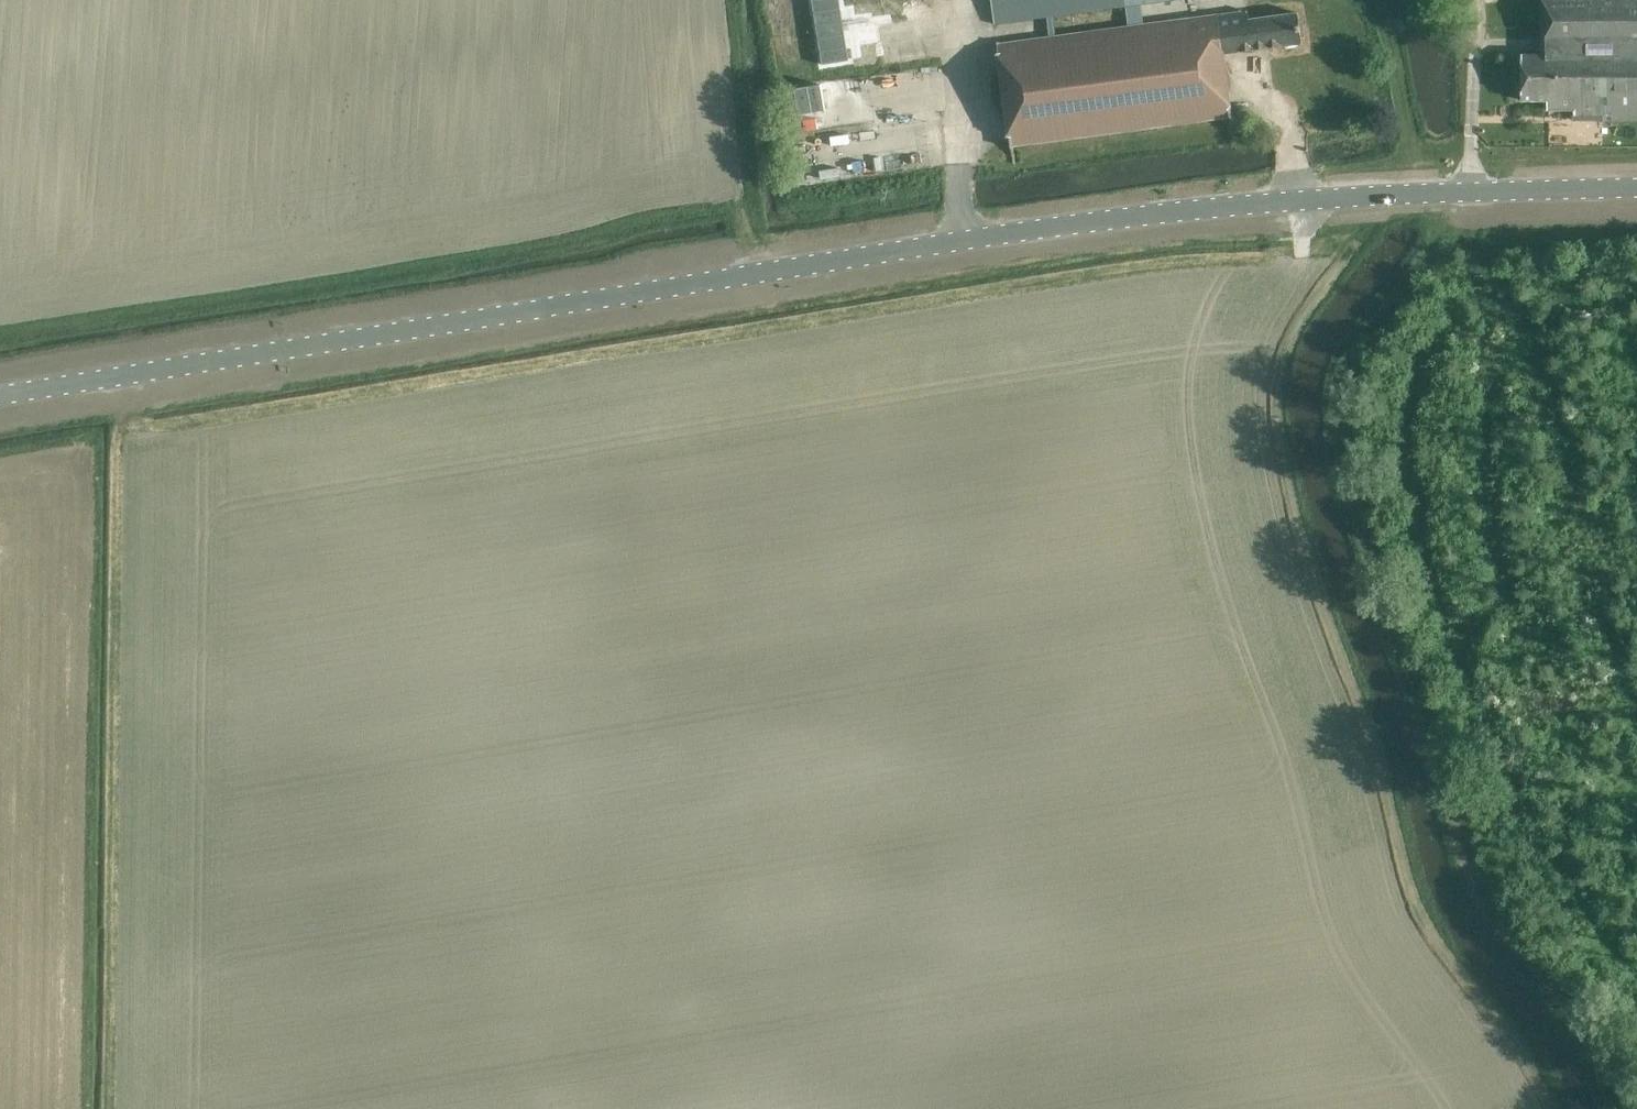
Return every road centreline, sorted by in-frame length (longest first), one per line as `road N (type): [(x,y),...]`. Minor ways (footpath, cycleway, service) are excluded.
road 1 (tertiary): [(0,396),(979,238),(1255,202),(1636,185)]

